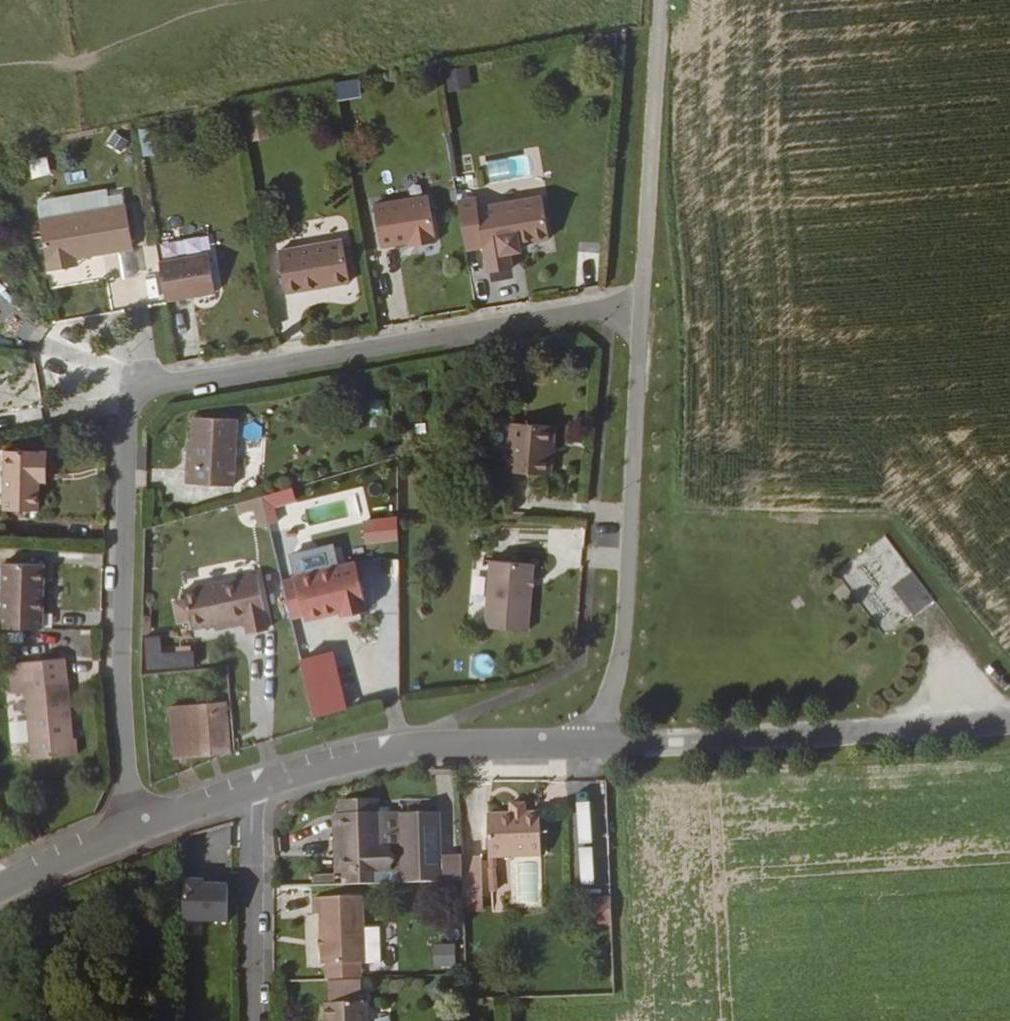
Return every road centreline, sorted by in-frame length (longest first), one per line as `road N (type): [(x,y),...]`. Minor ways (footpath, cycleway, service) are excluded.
road 1 (residential): [(641,308),(165,382),(130,400)]
road 2 (residential): [(594,743),(624,635),(641,308)]
road 3 (residential): [(138,828),(128,774),(125,630),(130,400)]
road 4 (tertiary): [(594,743),(1009,722)]
road 5 (tertiary): [(255,788),(402,750),(594,743)]
road 6 (unclassified): [(641,308),(661,0)]
road 7 (residential): [(249,1020),(255,788)]
road 8 (tertiary): [(0,887),(138,828)]
road 9 (tertiary): [(138,828),(255,788)]

